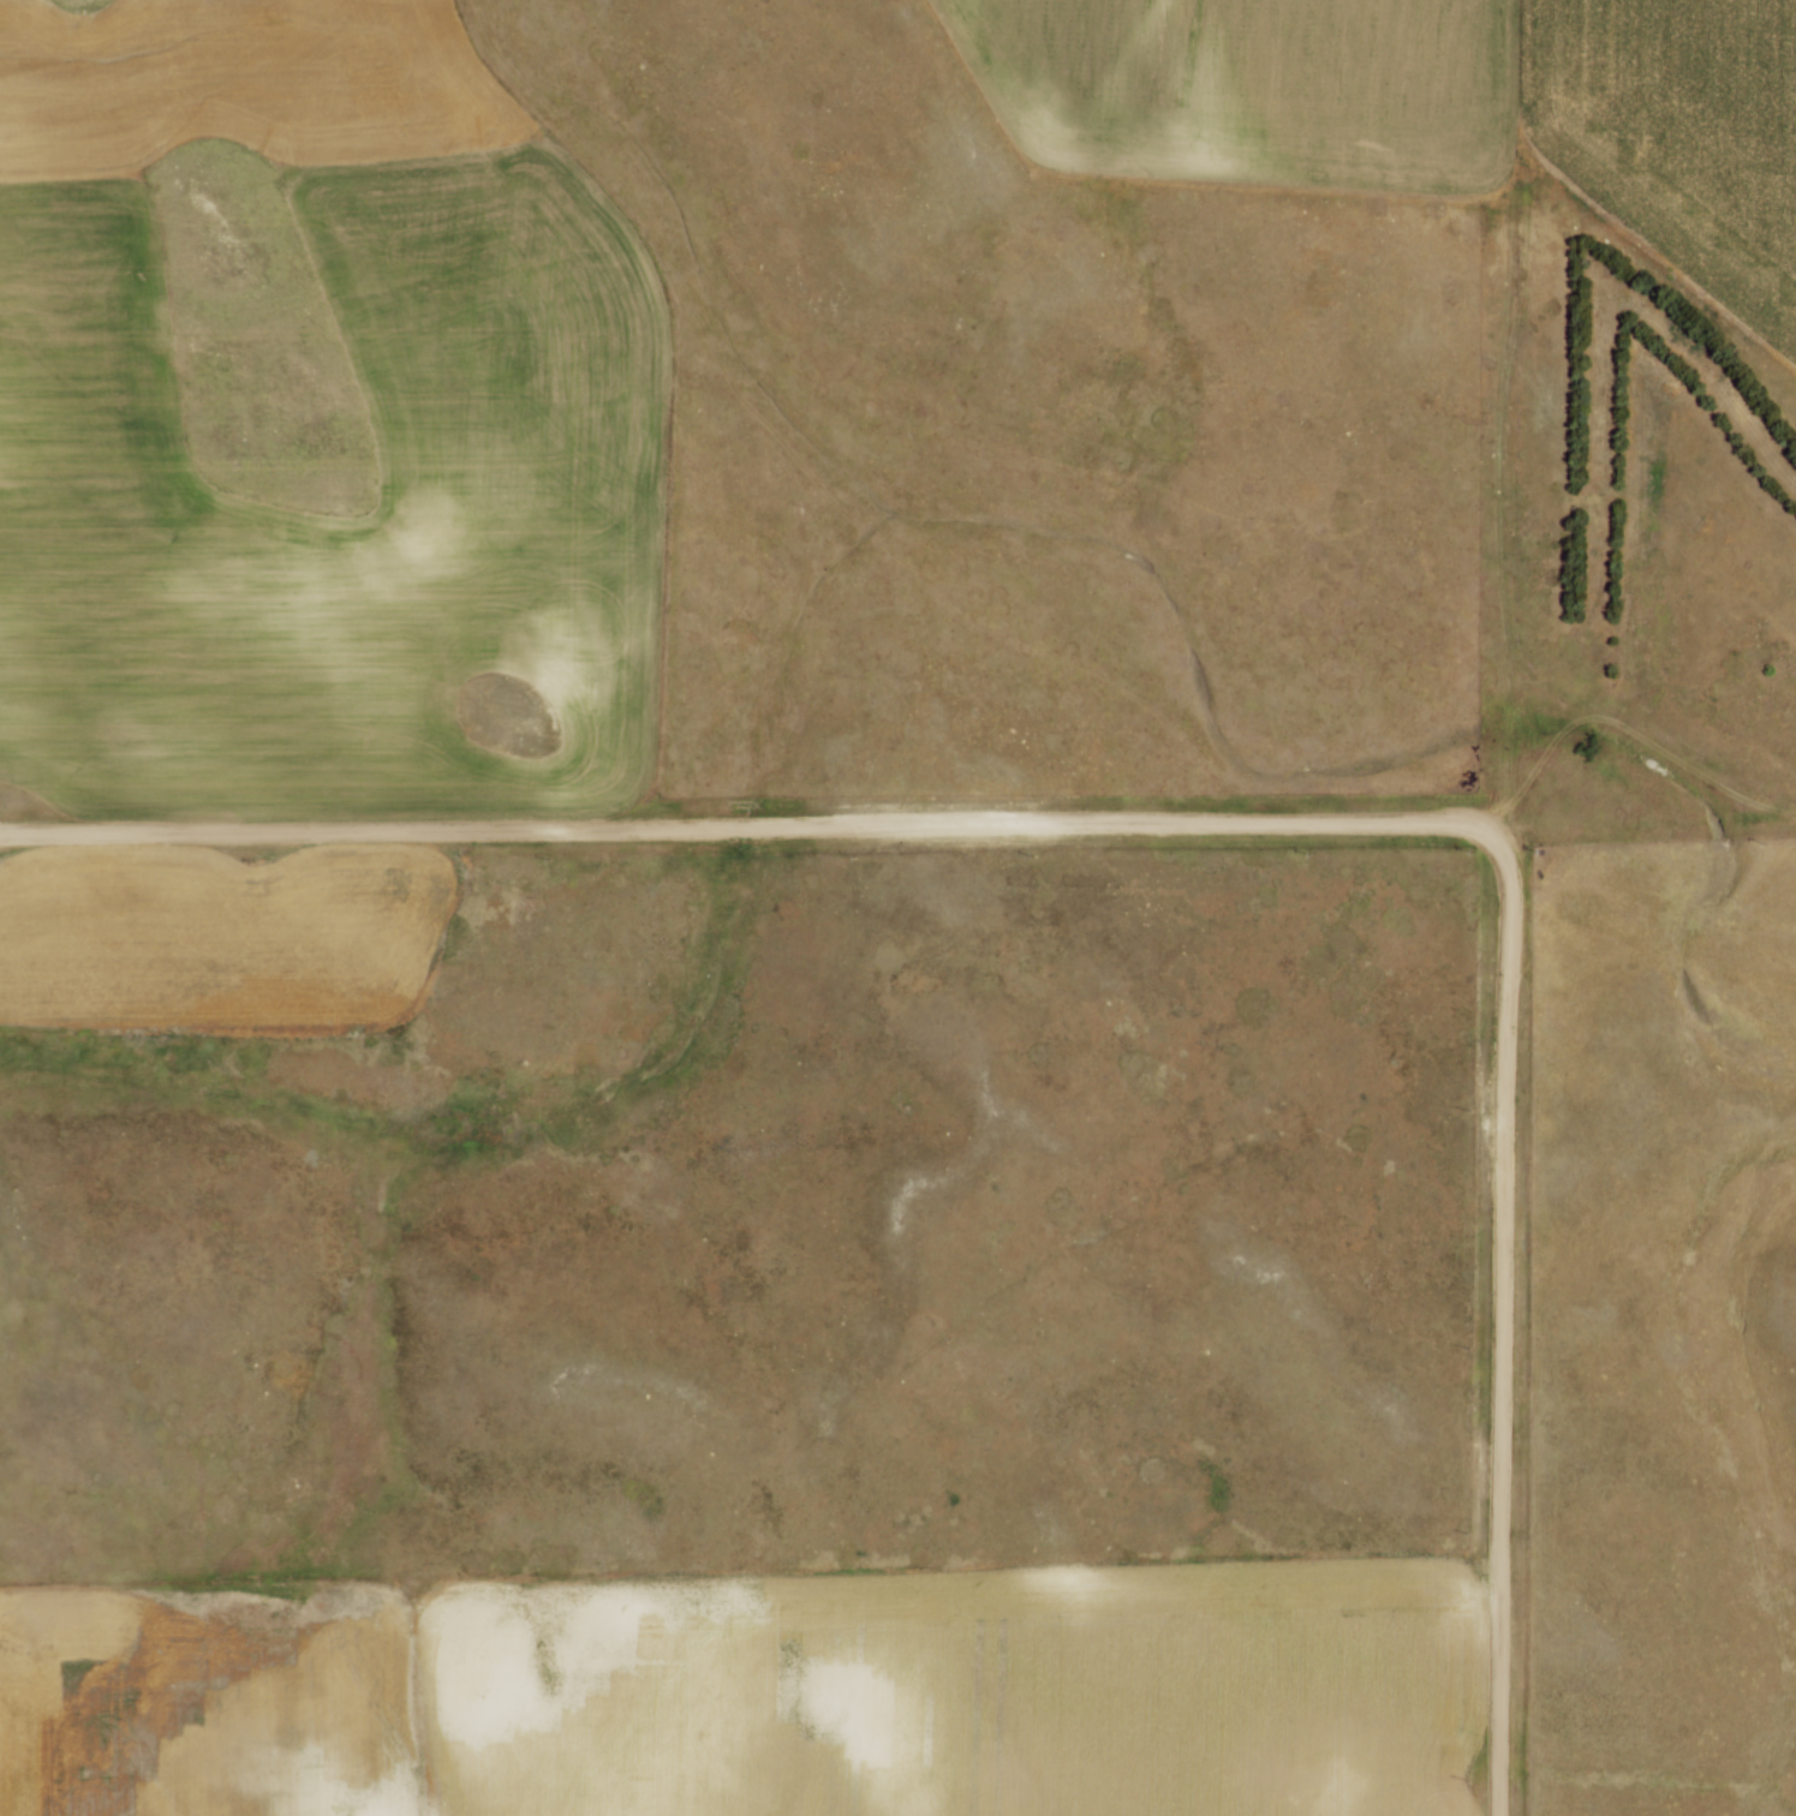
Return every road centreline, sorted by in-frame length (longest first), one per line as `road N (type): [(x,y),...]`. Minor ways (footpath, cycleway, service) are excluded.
road 1 (residential): [(0,834),(1443,820),(1485,830)]
road 2 (residential): [(1498,1815),(1510,885),(1499,842),(1485,830)]

